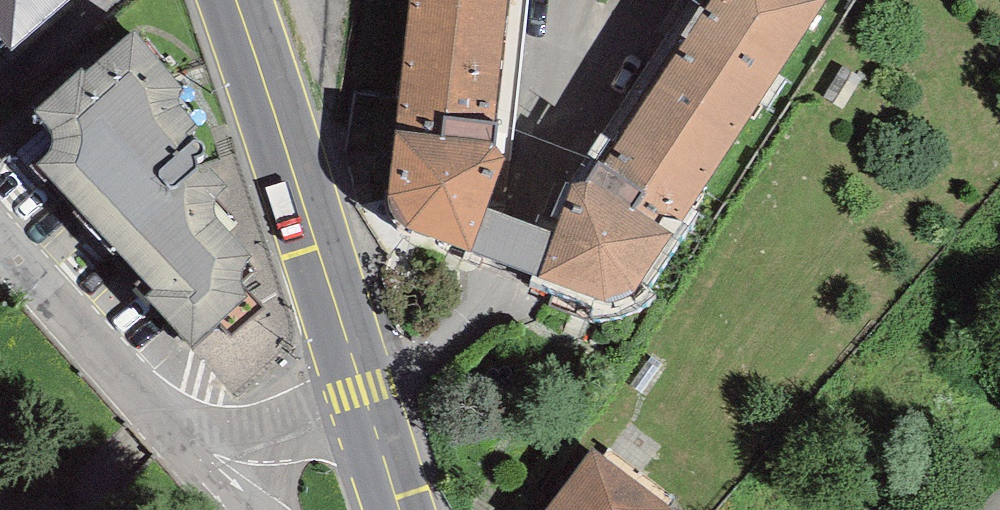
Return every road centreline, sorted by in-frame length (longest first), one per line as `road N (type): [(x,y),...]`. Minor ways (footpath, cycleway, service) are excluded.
road 1 (primary): [(365,424),(230,0)]
road 2 (residential): [(0,232),(193,446)]
road 3 (residential): [(365,424),(193,446)]

